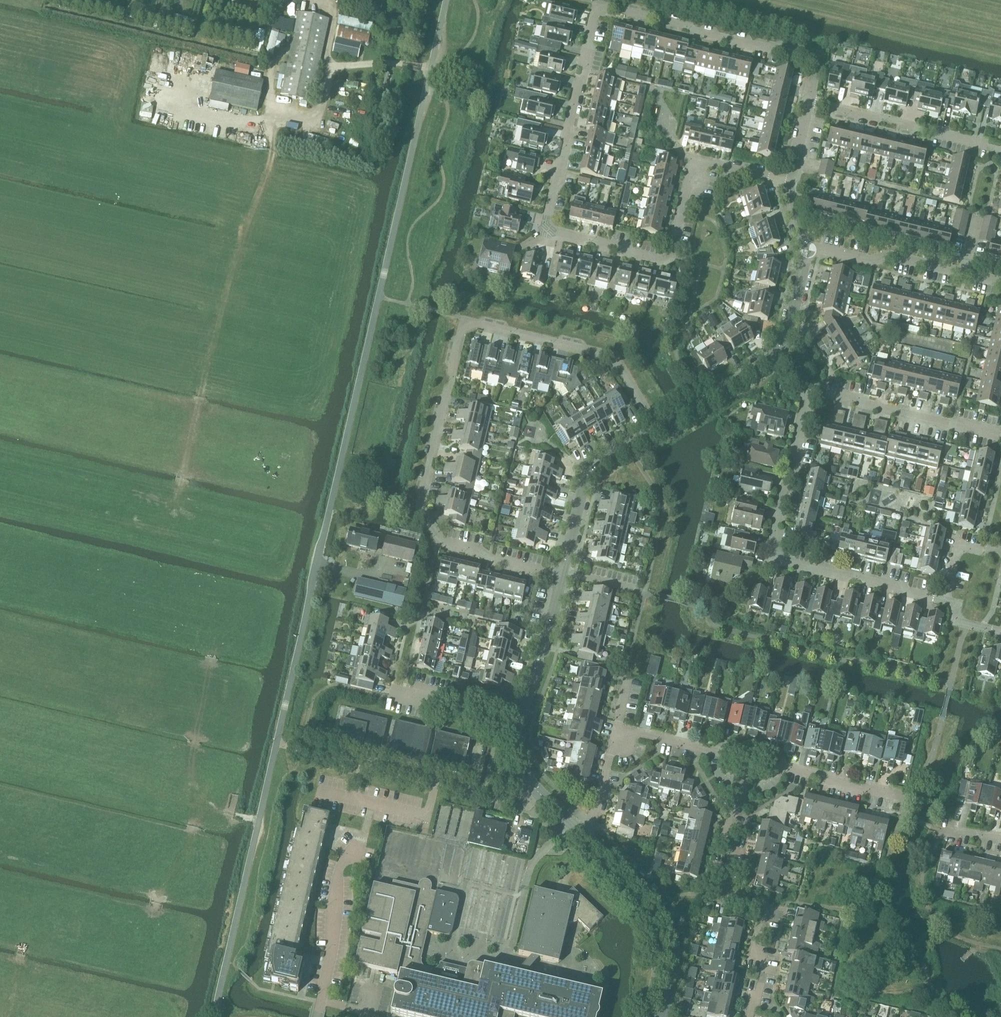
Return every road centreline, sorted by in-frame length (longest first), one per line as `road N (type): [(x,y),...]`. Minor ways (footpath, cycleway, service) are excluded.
road 1 (unclassified): [(218,1016),(448,0)]
road 2 (residential): [(810,101),(820,57),(600,5),(545,229),(669,258),(693,164),(791,182)]
road 3 (residential): [(660,433),(612,356),(465,320),(427,520),(437,538),(478,554),(563,574)]
road 4 (residential): [(948,601),(773,562),(811,391)]
road 5 (track): [(206,805),(146,923),(50,931),(22,947),(6,1016)]
road 6 (residential): [(747,1016),(762,996),(768,909),(725,899),(749,766)]
road 7 (residential): [(663,1016),(672,951),(665,921),(587,839)]
road 8 (residential): [(1000,150),(810,101)]
road 9 (residential): [(1000,433),(811,391)]
road 10 (residential): [(537,791),(512,804),(357,763)]
road 11 (residential): [(660,433),(591,473),(563,574)]
road 12 (residential): [(318,1016),(335,948),(336,883),(361,845)]
road 13 (residential): [(909,804),(749,766)]
road 14 (track): [(201,707),(191,772),(206,805),(259,820)]
road 15 (residential): [(962,276),(809,247)]
road 16 (residential): [(563,574),(524,714)]
road 17 (residential): [(524,714),(422,692),(388,696)]
road 18 (residential): [(749,766),(617,735)]
road 19 (residential): [(776,367),(660,433)]
road 20 (residential): [(809,247),(776,367)]

